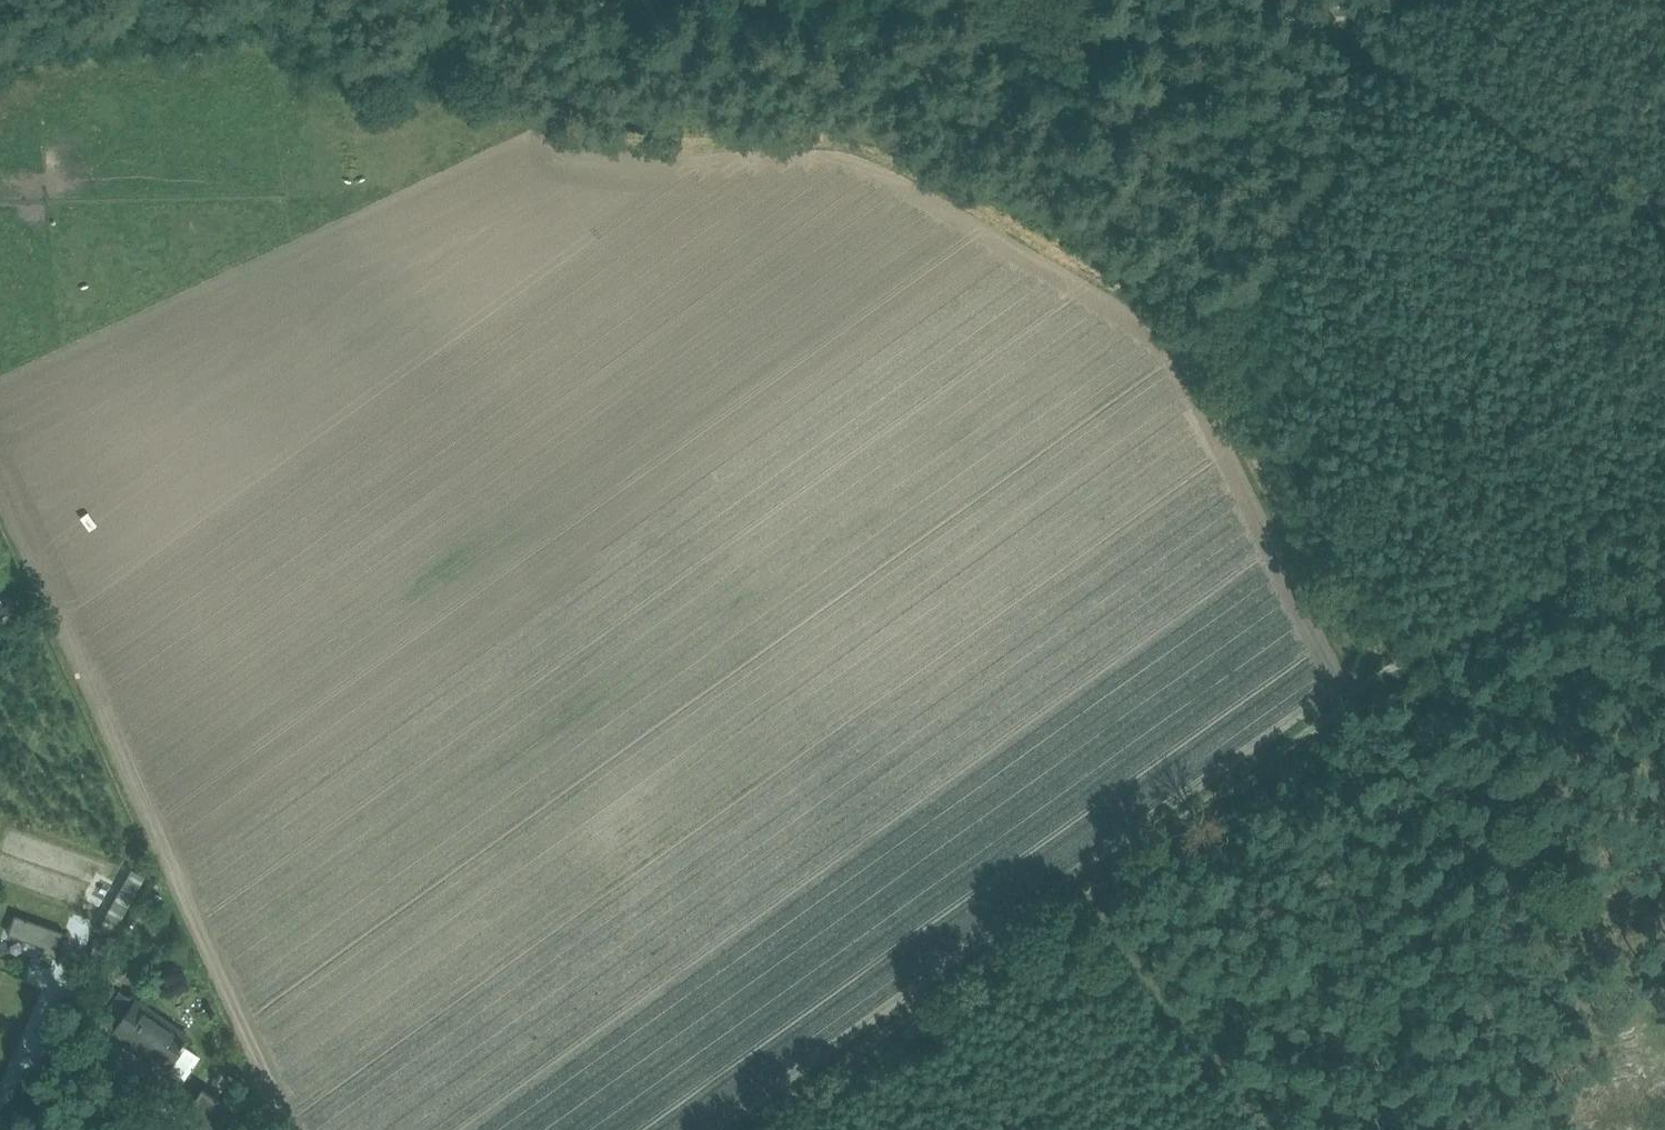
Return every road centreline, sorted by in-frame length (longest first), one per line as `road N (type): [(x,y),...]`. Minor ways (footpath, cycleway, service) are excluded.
road 1 (track): [(1664,525),(1383,679),(1083,896)]
road 2 (track): [(758,1129),(1083,896)]
road 3 (track): [(1083,896),(1260,1129)]

